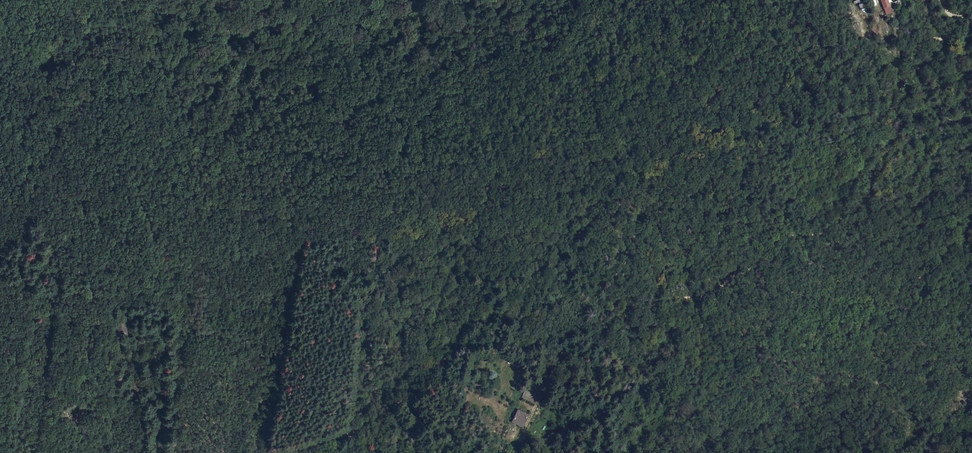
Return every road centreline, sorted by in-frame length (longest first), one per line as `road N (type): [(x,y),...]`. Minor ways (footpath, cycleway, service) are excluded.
road 1 (track): [(281,452),(337,437),(405,400)]

